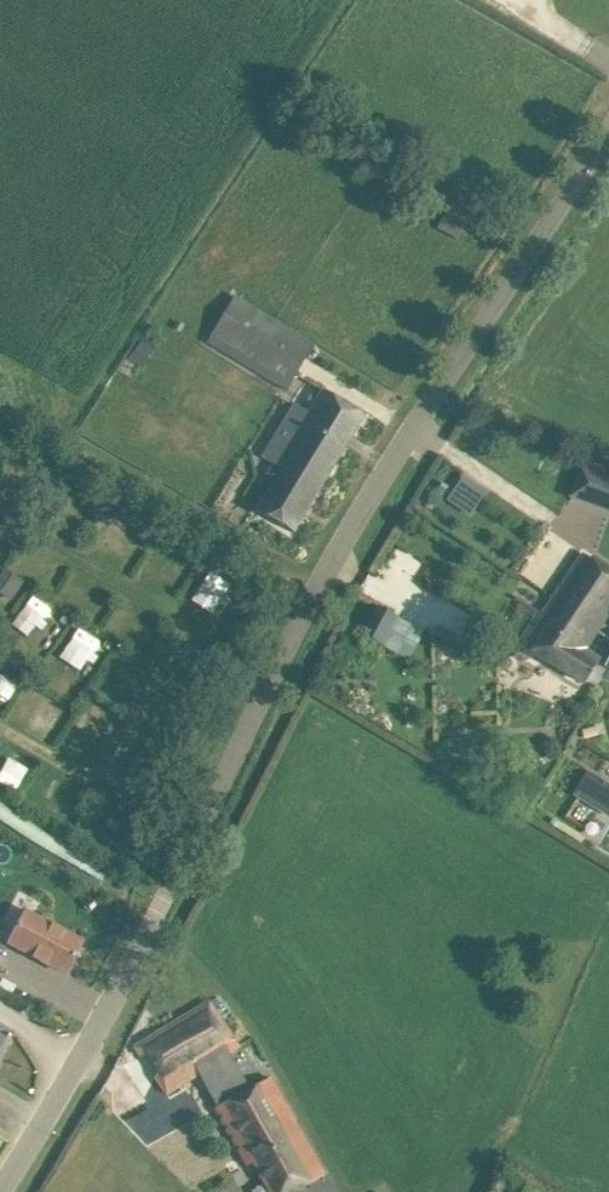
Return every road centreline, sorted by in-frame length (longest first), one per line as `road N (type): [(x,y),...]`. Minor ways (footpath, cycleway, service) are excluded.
road 1 (unclassified): [(0,1188),(76,1063),(237,758),(346,525),(608,117)]

